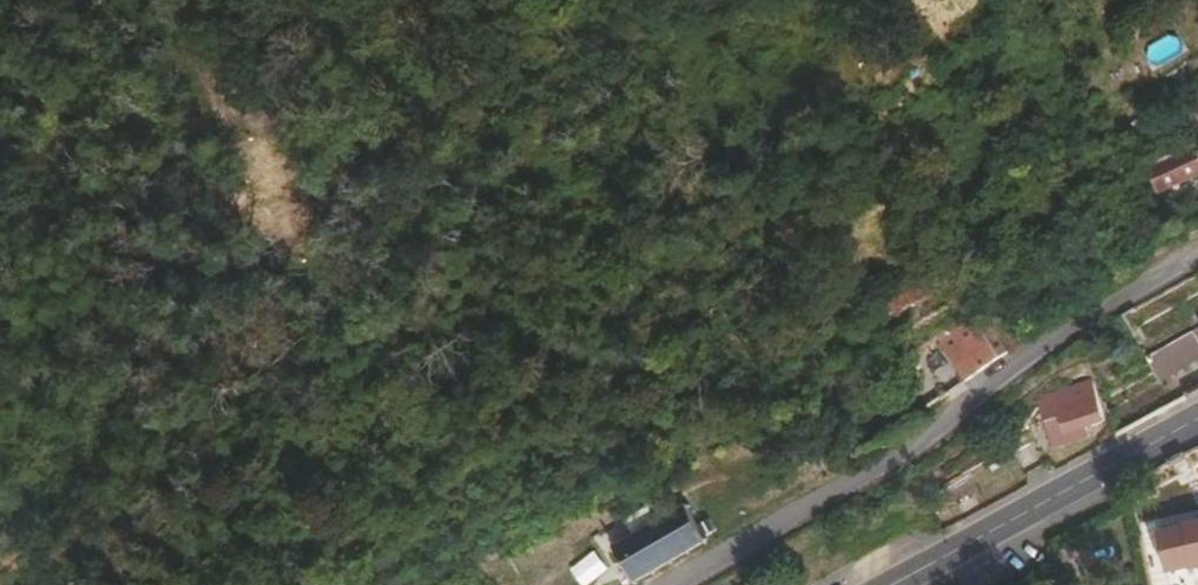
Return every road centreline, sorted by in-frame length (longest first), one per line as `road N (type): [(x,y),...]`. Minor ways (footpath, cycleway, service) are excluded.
road 1 (residential): [(676,584),(1197,254)]
road 2 (secondary): [(1197,417),(888,584)]

